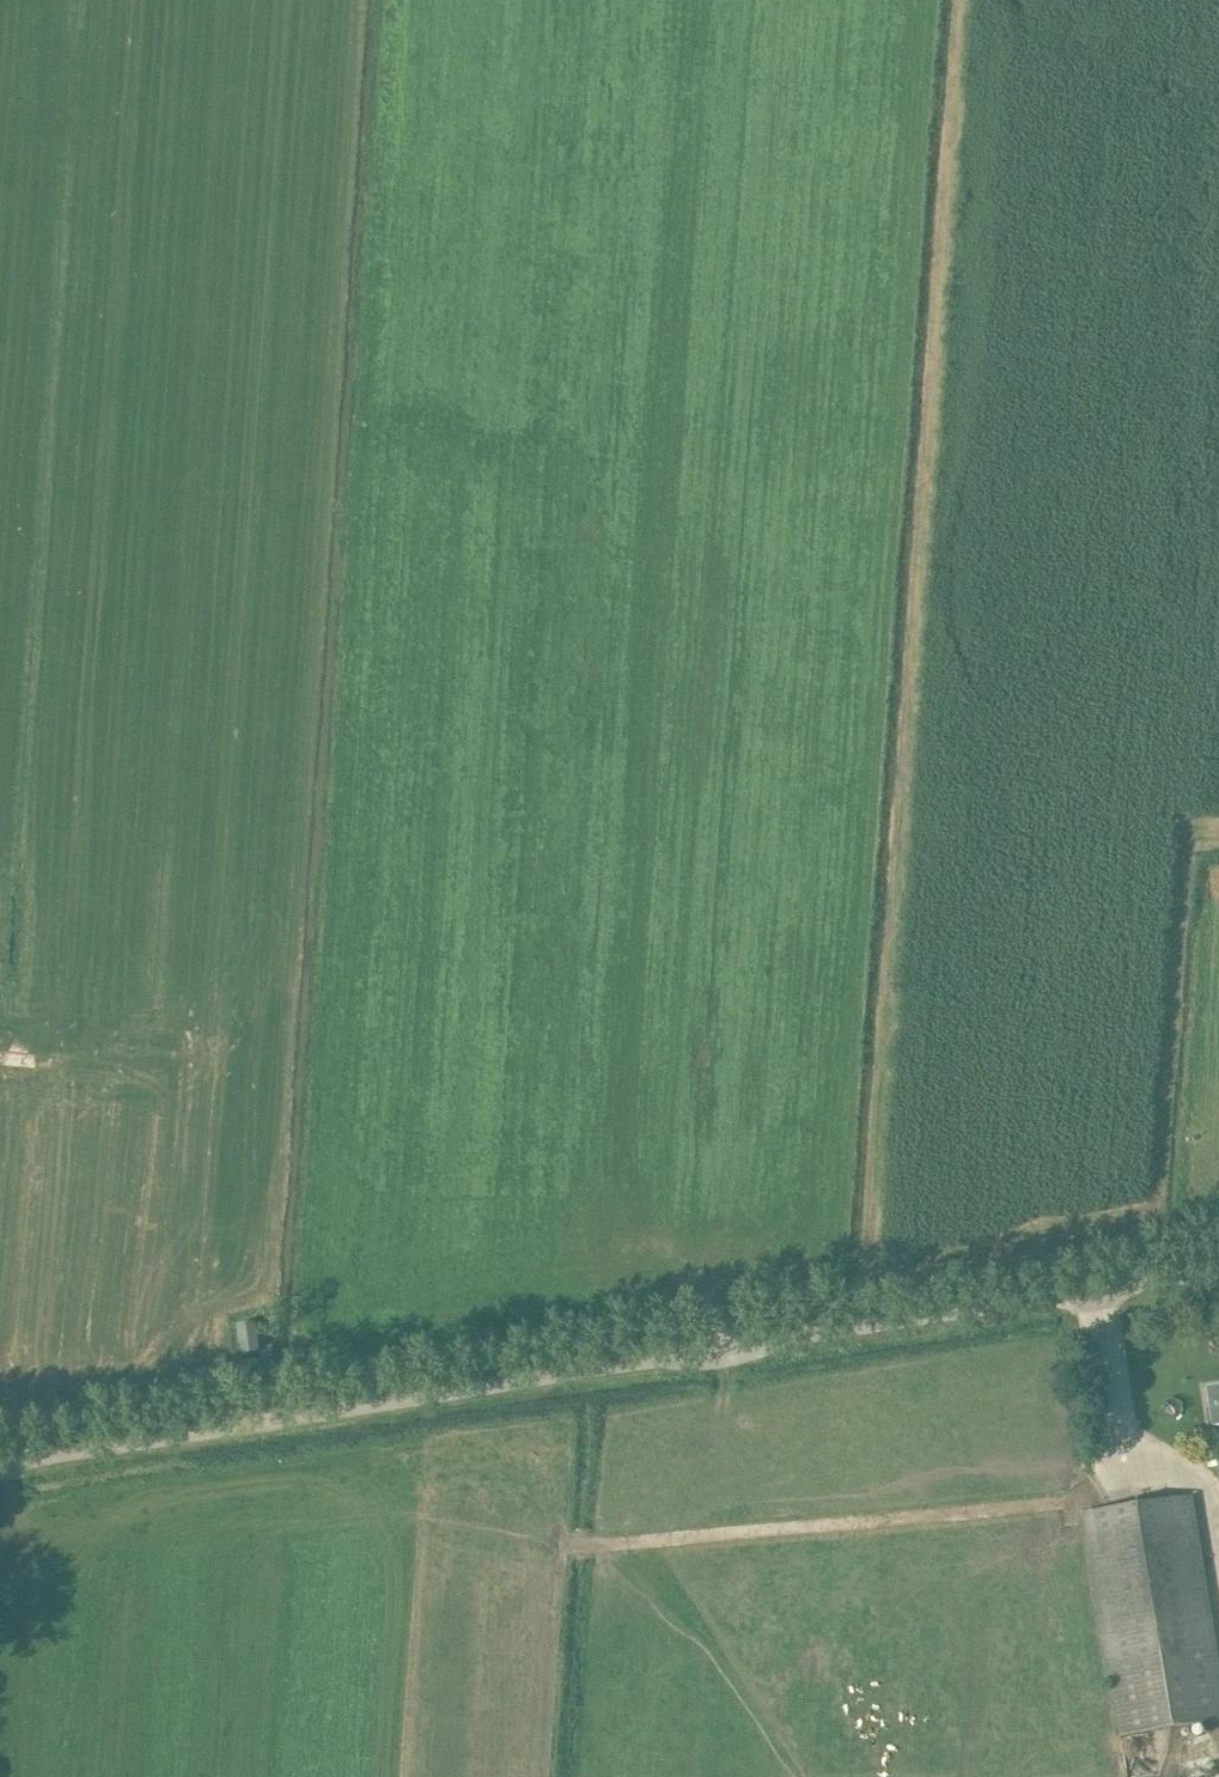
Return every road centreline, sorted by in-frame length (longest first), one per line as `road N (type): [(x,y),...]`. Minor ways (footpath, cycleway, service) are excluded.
road 1 (unclassified): [(0,1464),(1218,1271)]

